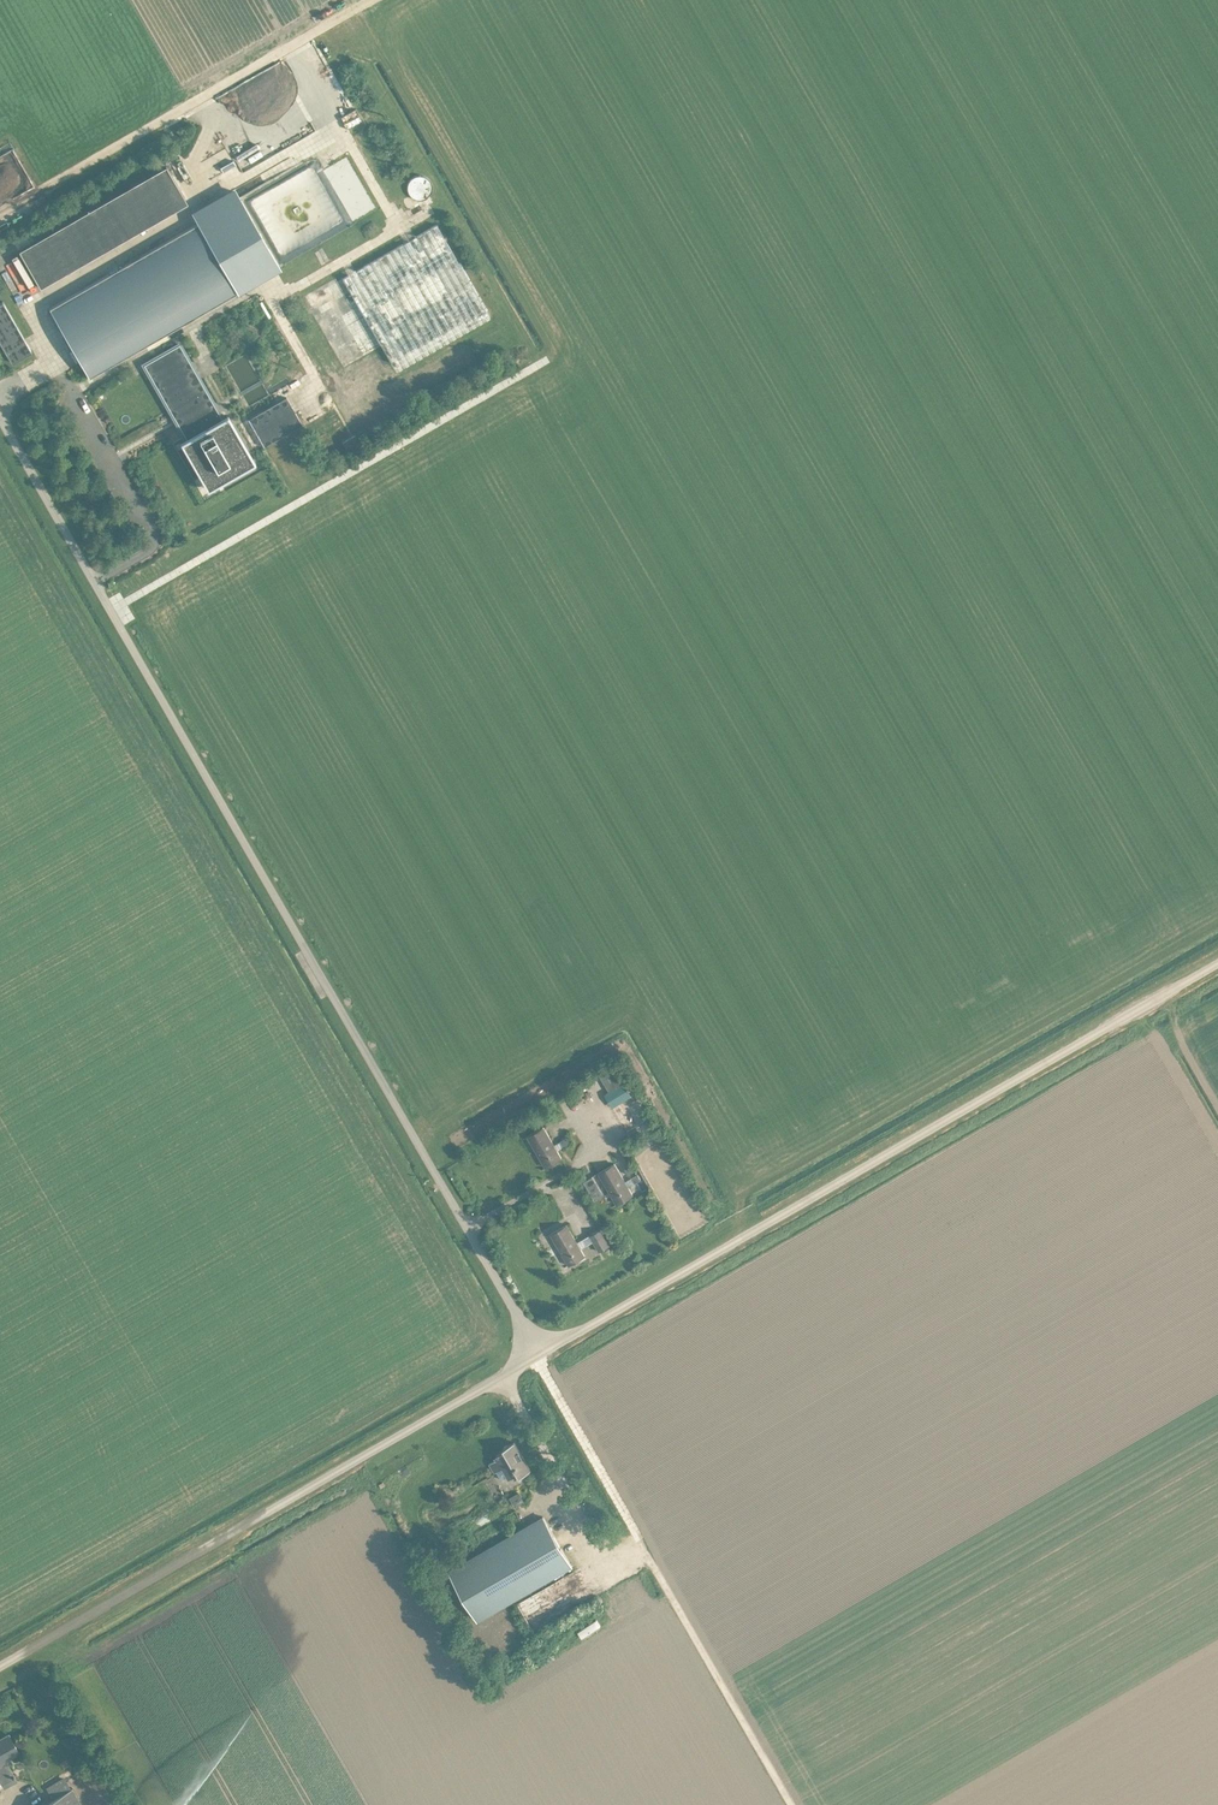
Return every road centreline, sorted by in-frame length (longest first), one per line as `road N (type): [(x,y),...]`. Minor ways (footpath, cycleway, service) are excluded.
road 1 (unclassified): [(538,1355),(1217,965)]
road 2 (unclassified): [(0,1668),(538,1355)]
road 3 (unclassified): [(538,1355),(435,1177)]

